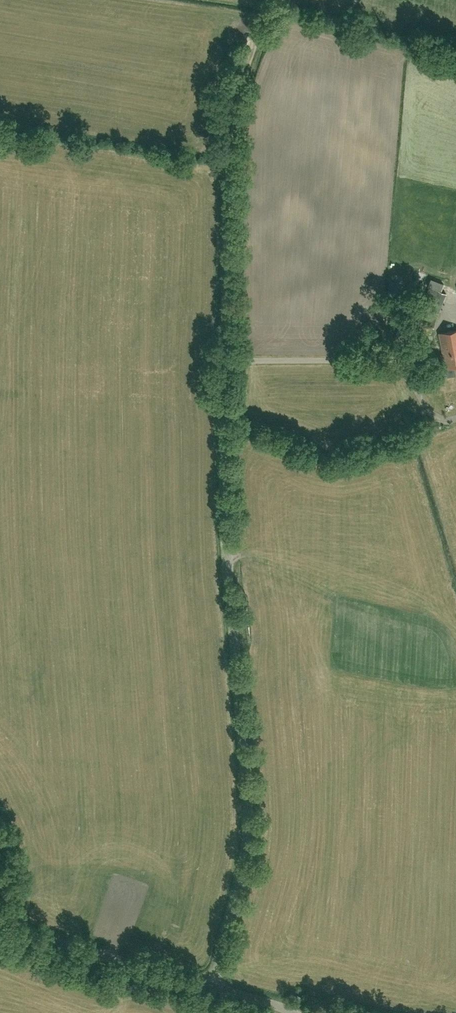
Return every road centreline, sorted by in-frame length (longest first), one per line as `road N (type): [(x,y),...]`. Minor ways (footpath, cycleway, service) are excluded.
road 1 (unclassified): [(211,993),(251,829),(231,573),(229,358)]
road 2 (track): [(229,358),(241,95),(263,15)]
road 3 (unclassified): [(211,993),(0,926)]

